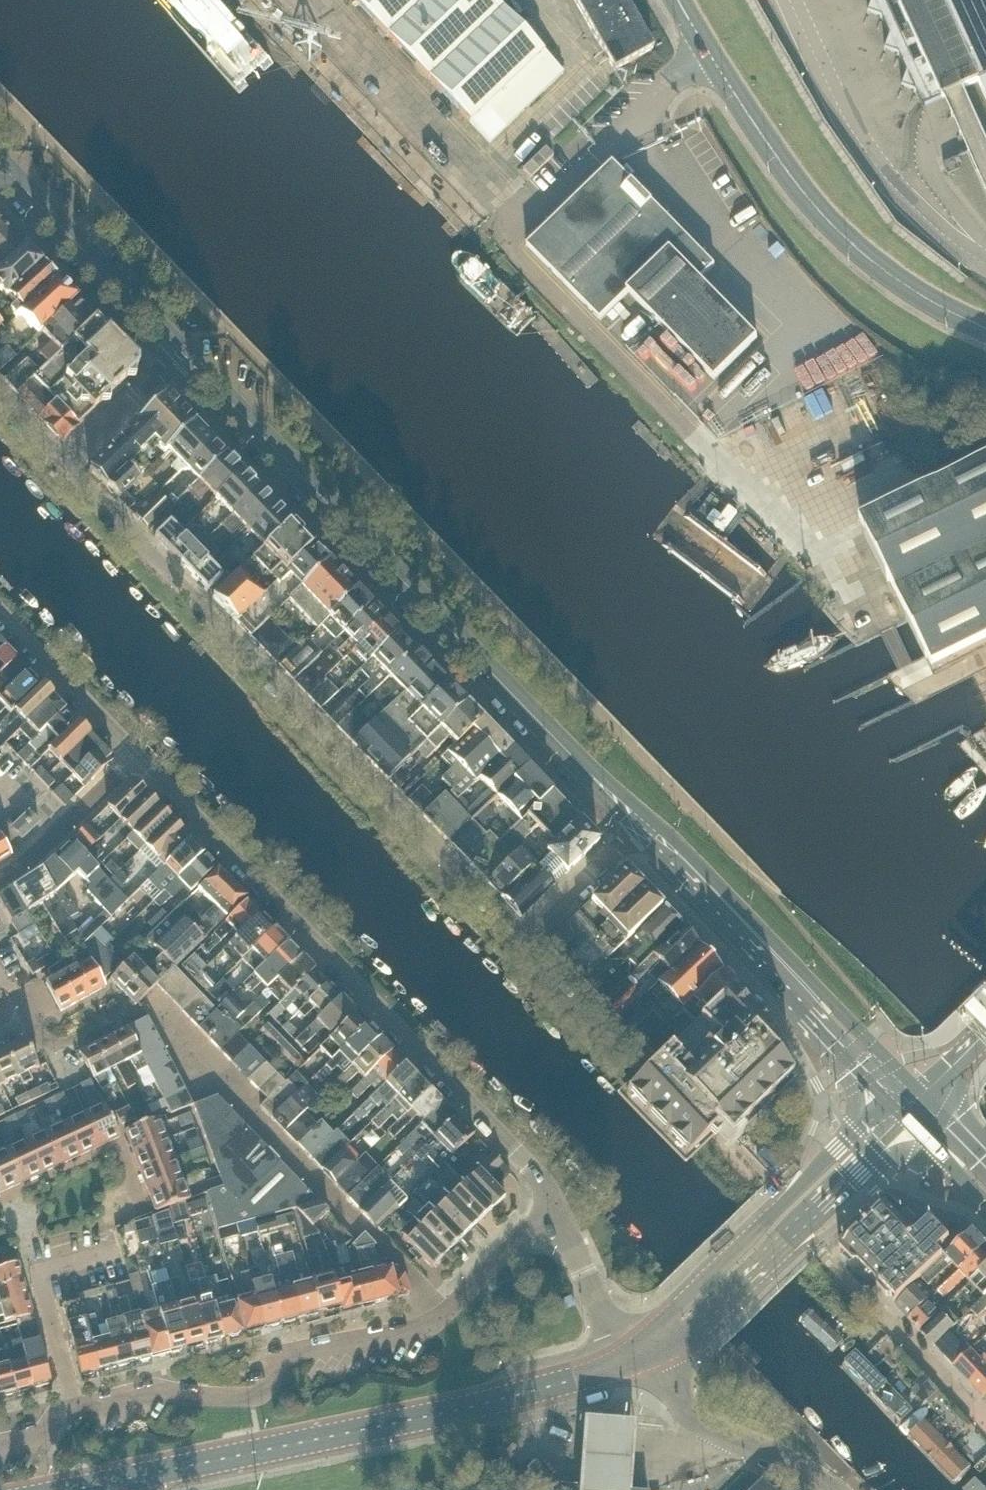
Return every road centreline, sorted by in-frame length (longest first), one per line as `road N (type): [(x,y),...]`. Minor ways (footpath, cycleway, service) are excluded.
road 1 (residential): [(525,942),(71,467)]
road 2 (primary): [(643,824),(186,356)]
road 3 (residential): [(561,1199),(140,752)]
road 4 (tertiary): [(75,1489),(512,1397),(635,1360)]
road 5 (residential): [(561,1199),(425,1332),(287,1360),(256,1397),(166,1392),(76,1413)]
road 6 (tertiary): [(985,327),(906,284),(843,233),(788,171),(706,47)]
road 7 (primary): [(911,1104),(643,824)]
road 8 (tertiary): [(911,1104),(854,1134),(635,1360)]
road 9 (tertiary): [(635,1360),(696,1325),(911,1104)]
road 10 (primary): [(186,356),(0,162)]
road 11 (unclassified): [(832,1489),(709,1425),(635,1360)]
road 12 (residential): [(983,1419),(830,1255)]
road 13 (residential): [(140,752),(0,607)]
road 14 (residential): [(140,752),(0,880)]
road 15 (residential): [(652,1066),(525,942)]
road 16 (residential): [(635,1360),(561,1199)]
road 17 (residential): [(525,942),(643,824)]
road 18 (residential): [(71,467),(186,356)]
road 19 (residential): [(76,1413),(40,1272)]
road 20 (unclassified): [(706,47),(604,147)]

